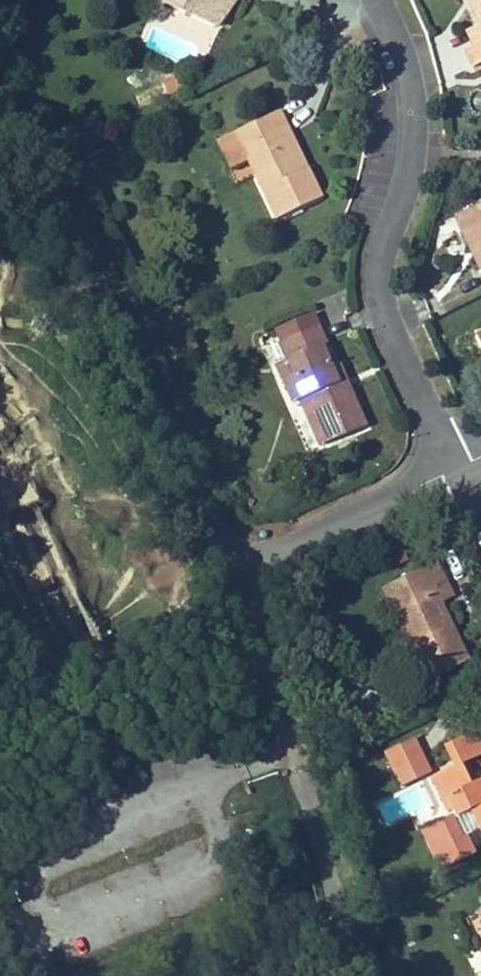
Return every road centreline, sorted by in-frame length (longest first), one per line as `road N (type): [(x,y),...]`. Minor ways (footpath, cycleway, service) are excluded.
road 1 (unclassified): [(233,559),(0,9)]
road 2 (residential): [(387,0),(416,110),(409,172),(380,239),(380,307),(460,465)]
road 3 (unclassified): [(350,975),(306,786),(233,559)]
road 4 (residential): [(460,465),(233,559)]

